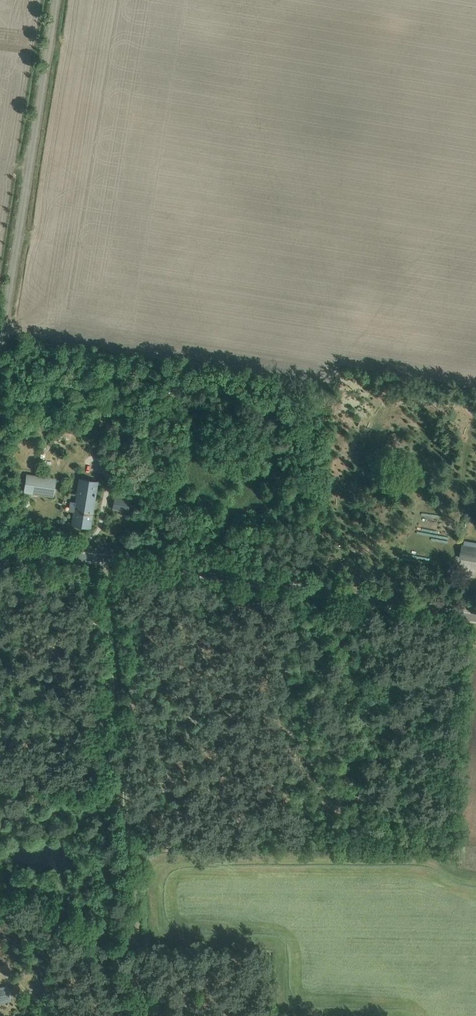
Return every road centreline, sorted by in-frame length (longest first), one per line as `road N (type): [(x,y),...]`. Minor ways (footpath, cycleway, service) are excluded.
road 1 (unclassified): [(475,620),(85,557),(0,557)]
road 2 (unclassified): [(0,300),(51,0)]

